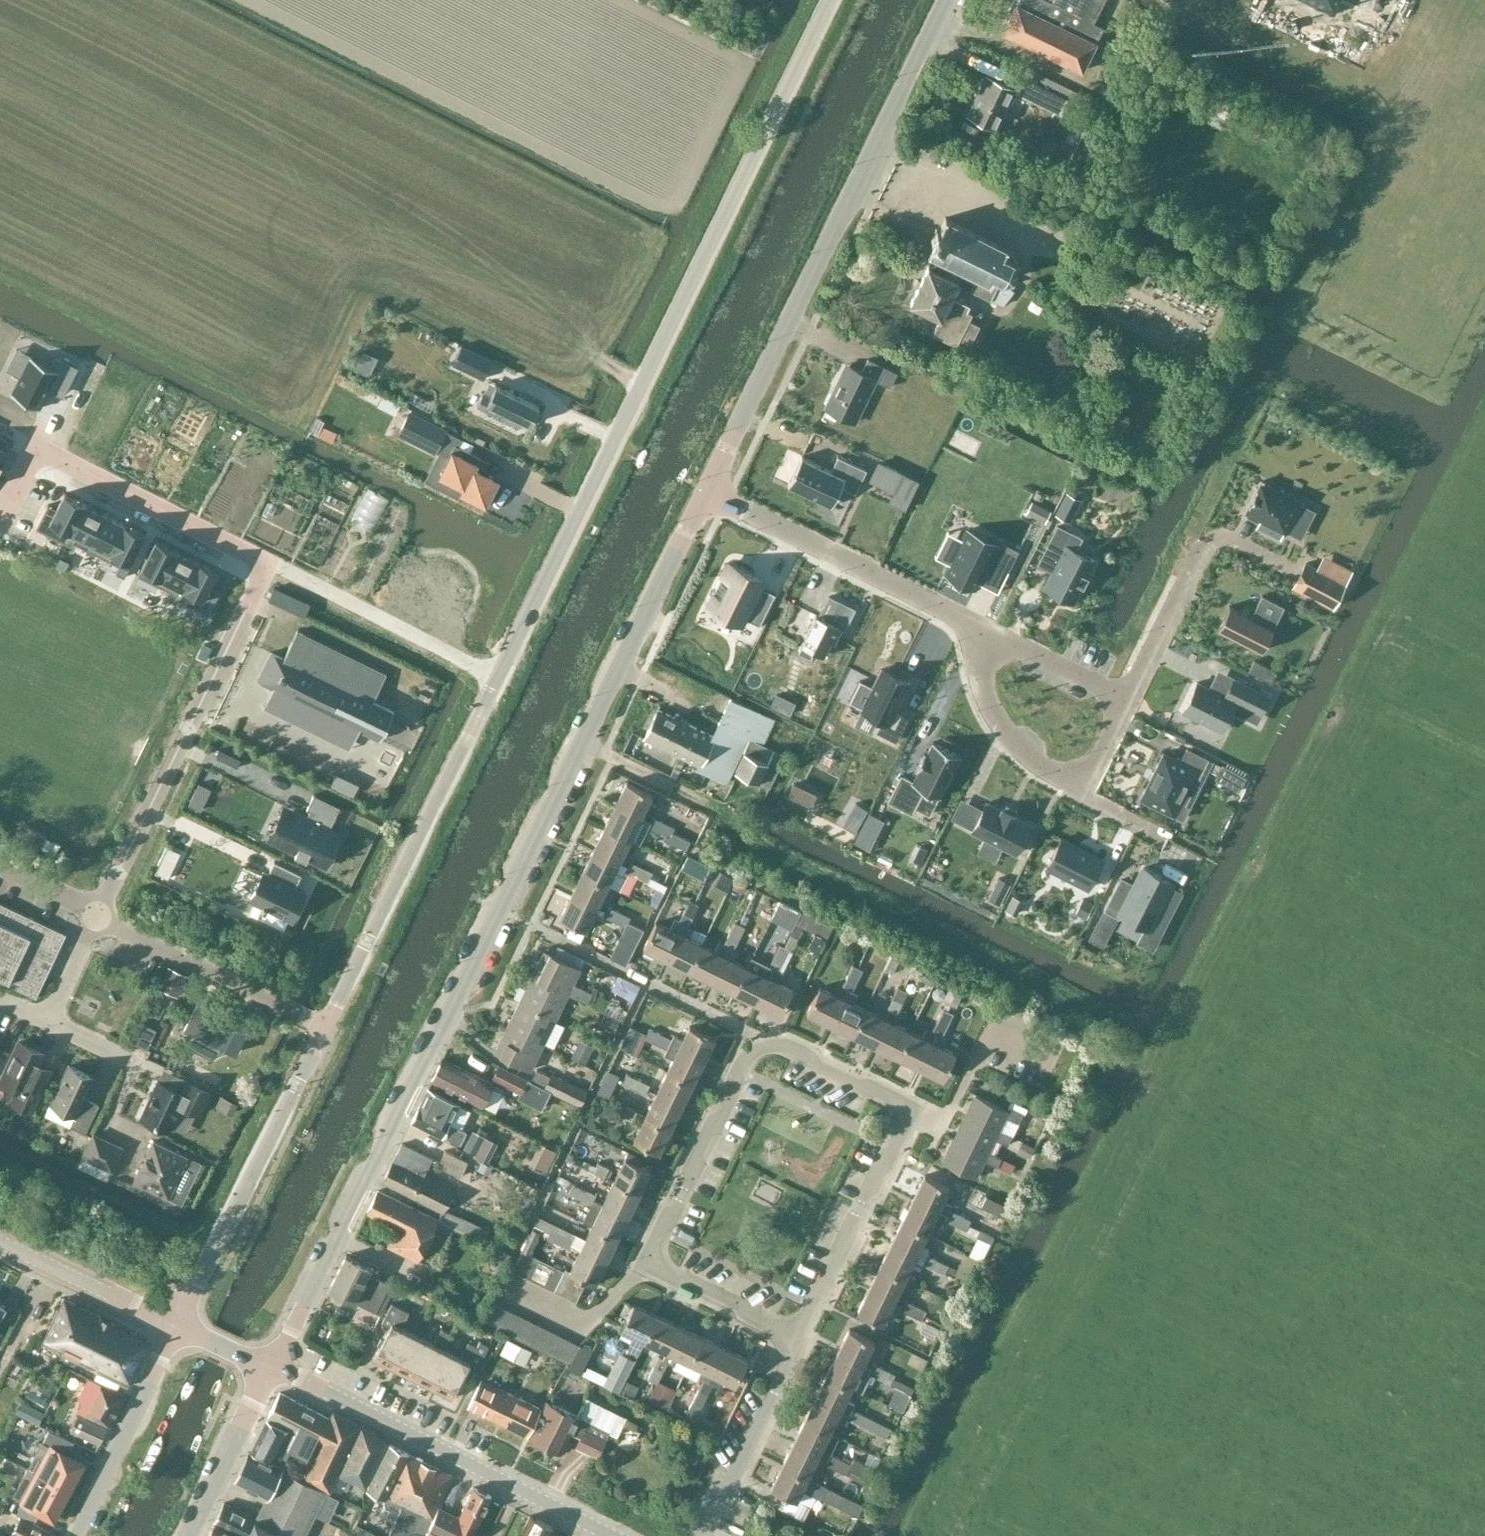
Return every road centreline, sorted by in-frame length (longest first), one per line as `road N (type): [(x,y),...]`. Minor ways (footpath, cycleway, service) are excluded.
road 1 (tertiary): [(271,1368),(706,491)]
road 2 (unclassified): [(491,690),(827,0)]
road 3 (residential): [(98,914),(268,562),(31,448),(2,508)]
road 4 (residential): [(903,1112),(890,1097),(789,1048),(769,1045),(748,1056),(646,1263),(790,1335)]
road 5 (tertiary): [(706,491),(944,0)]
road 6 (tertiary): [(612,1535),(271,1368)]
road 7 (residential): [(324,1024),(491,690)]
road 8 (residential): [(176,1323),(324,1024)]
road 9 (residential): [(706,491),(975,629)]
road 10 (residential): [(324,1024),(98,914)]
road 11 (residential): [(790,1335),(903,1112)]
road 12 (residential): [(79,1535),(176,1323)]
road 13 (residential): [(700,1535),(783,1373),(790,1335)]
road 14 (residential): [(975,629),(1006,727),(1079,796)]
road 15 (tertiary): [(176,1323),(0,1239)]
road 16 (tertiary): [(271,1368),(188,1535)]
road 17 (residential): [(1205,540),(1124,707)]
road 18 (residential): [(975,629),(1124,707)]
road 19 (track): [(729,813),(584,741)]

